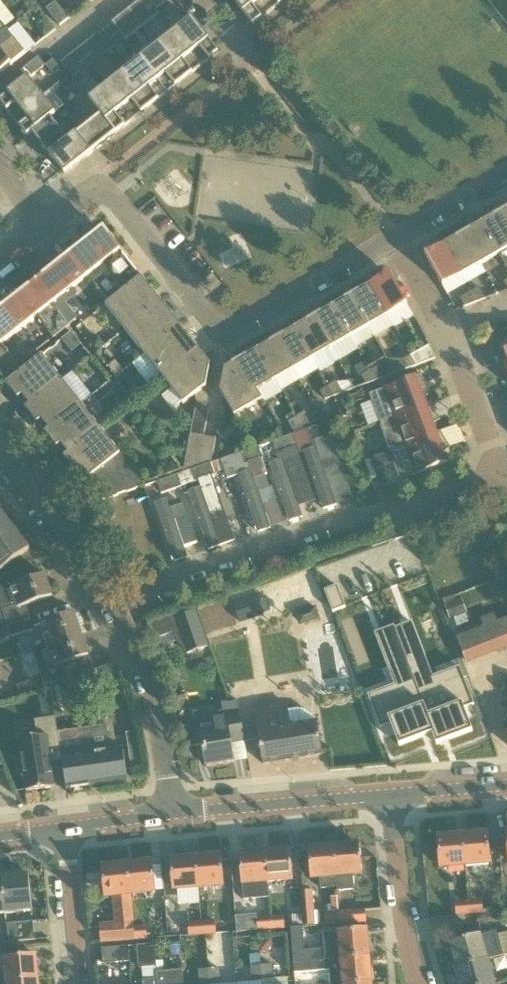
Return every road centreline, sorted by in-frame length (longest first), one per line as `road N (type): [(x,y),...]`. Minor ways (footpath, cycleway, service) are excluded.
road 1 (residential): [(117,617),(194,578),(505,474)]
road 2 (residential): [(394,238),(257,321),(231,325),(195,303),(108,174)]
road 3 (residential): [(505,474),(449,336),(394,238)]
road 4 (tertiary): [(176,815),(396,795)]
road 5 (residential): [(176,815),(155,695),(117,617)]
road 6 (residential): [(117,617),(0,457)]
road 7 (residential): [(423,983),(396,795)]
road 8 (residential): [(76,983),(62,829)]
road 9 (residential): [(394,238),(506,178)]

